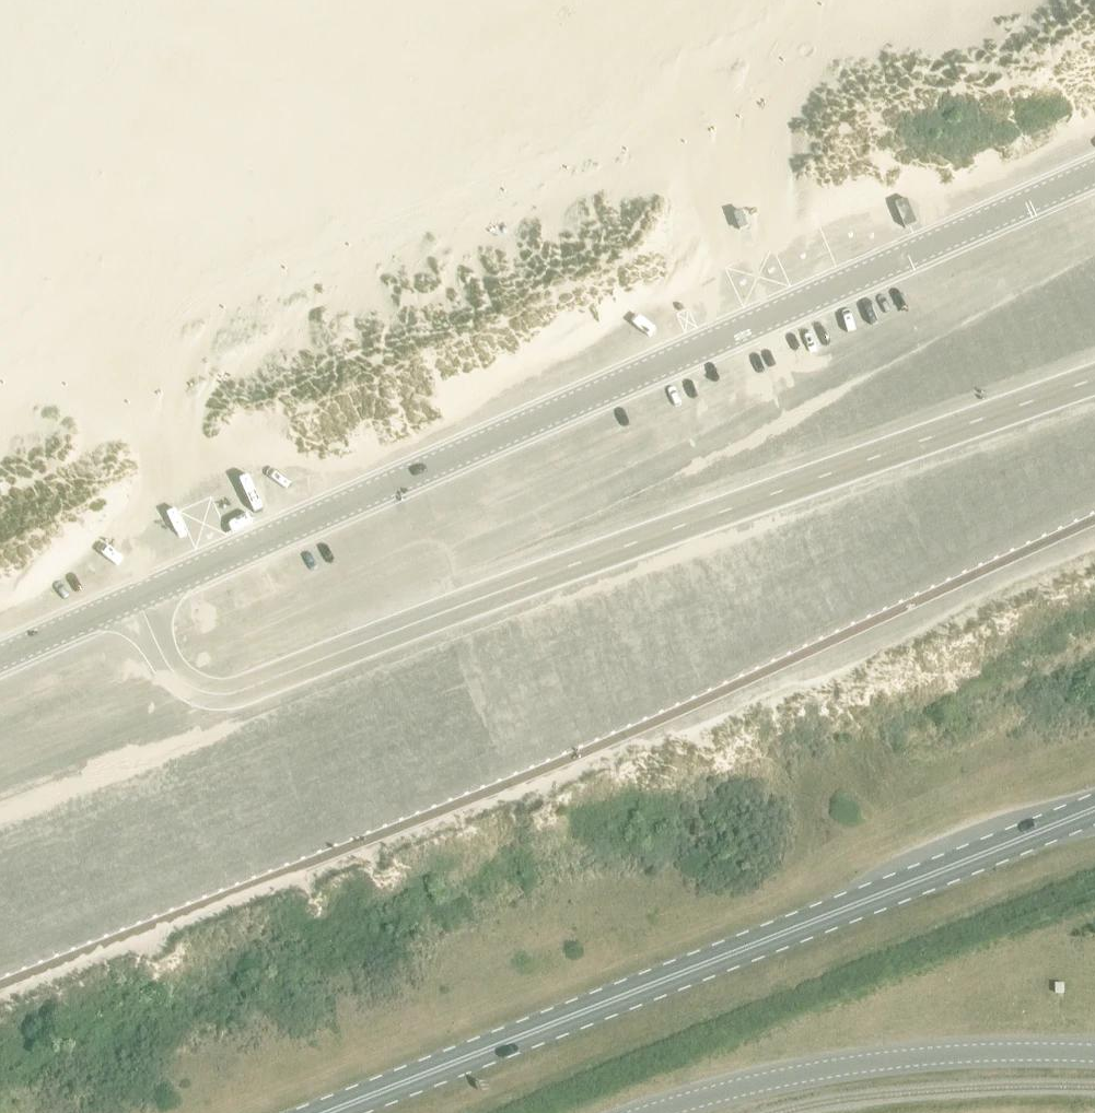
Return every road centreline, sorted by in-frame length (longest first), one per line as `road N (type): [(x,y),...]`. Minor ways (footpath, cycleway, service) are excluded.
road 1 (unclassified): [(134,600),(166,664),(214,698),(654,531),(1094,377)]
road 2 (unclassified): [(134,600),(1094,170)]
road 3 (primary): [(322,1112),(1094,803)]
road 4 (tertiary): [(656,1112),(879,1062),(1094,1054)]
road 5 (track): [(218,561),(157,420)]
road 6 (unclassified): [(0,658),(134,600)]

